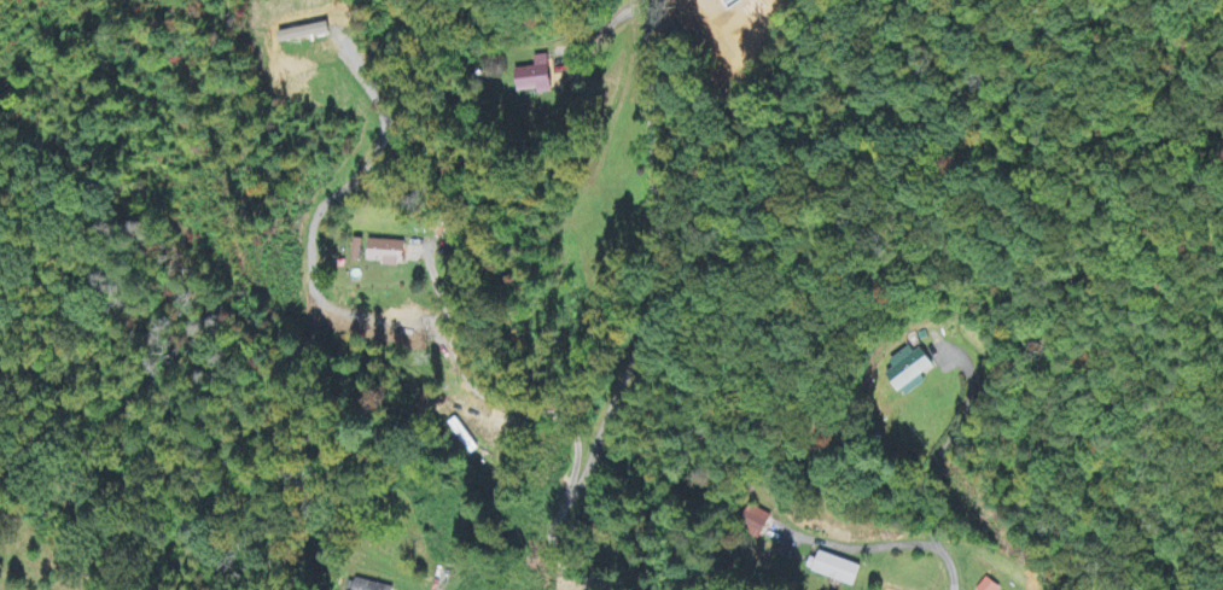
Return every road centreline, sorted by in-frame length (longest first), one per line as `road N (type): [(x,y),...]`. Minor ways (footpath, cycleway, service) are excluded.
road 1 (residential): [(699,288),(612,103)]

